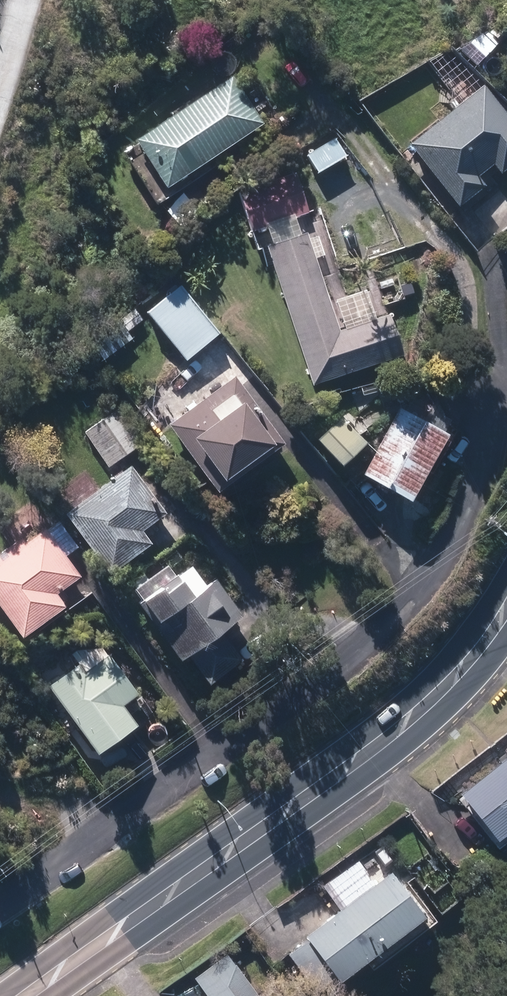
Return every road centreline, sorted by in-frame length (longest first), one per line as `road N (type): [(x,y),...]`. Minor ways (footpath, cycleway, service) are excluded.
road 1 (secondary): [(31,995),(432,694),(506,583)]

